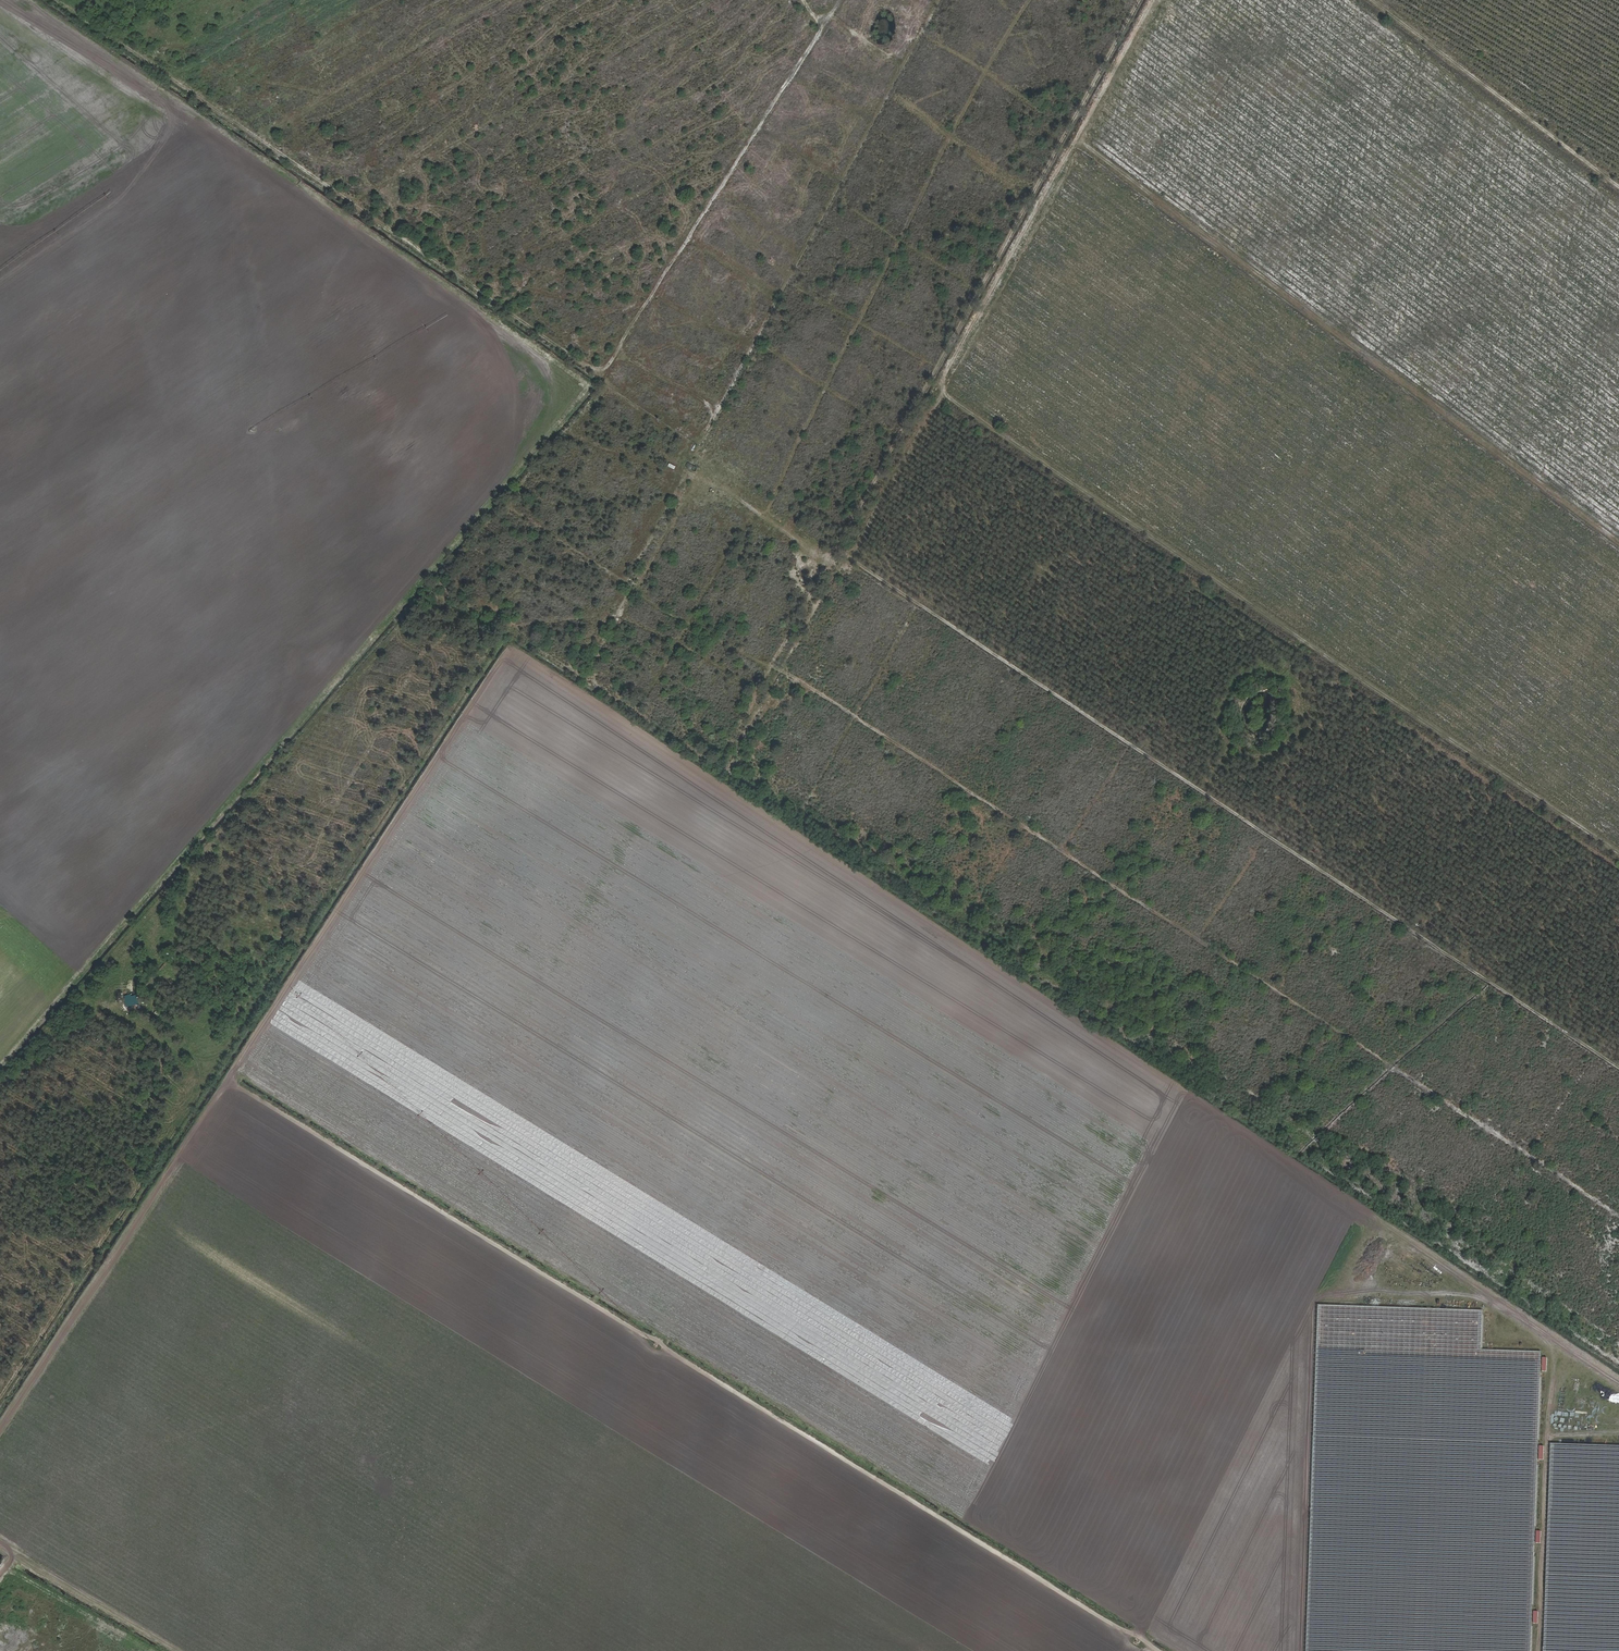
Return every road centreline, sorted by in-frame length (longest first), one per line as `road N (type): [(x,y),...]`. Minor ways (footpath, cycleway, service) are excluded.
road 1 (track): [(0,1425),(516,652),(1387,1227),(1340,1299),(1309,1306),(1301,1650)]
road 2 (track): [(0,1062),(586,389),(200,122),(151,112),(0,6)]
road 3 (track): [(1618,1067),(849,557),(841,542),(1140,0)]
road 4 (track): [(1144,1650),(228,1081)]
road 5 (track): [(462,1650),(657,1357),(669,1323),(937,927)]
road 6 (track): [(1618,853),(942,393)]
road 7 (track): [(1618,541),(1082,140)]
road 8 (track): [(849,557),(1158,0)]
road 9 (track): [(840,0),(626,335),(623,350),(635,363),(708,403),(714,418),(681,449),(689,472)]
road 10 (track): [(714,418),(939,0)]
road 11 (track): [(1543,1330),(1553,1355),(1538,1650)]
road 12 (track): [(1618,187),(1373,0)]
road 13 (track): [(1387,1227),(1618,1380)]
road 14 (track): [(11,1559),(25,1559),(180,1650)]

